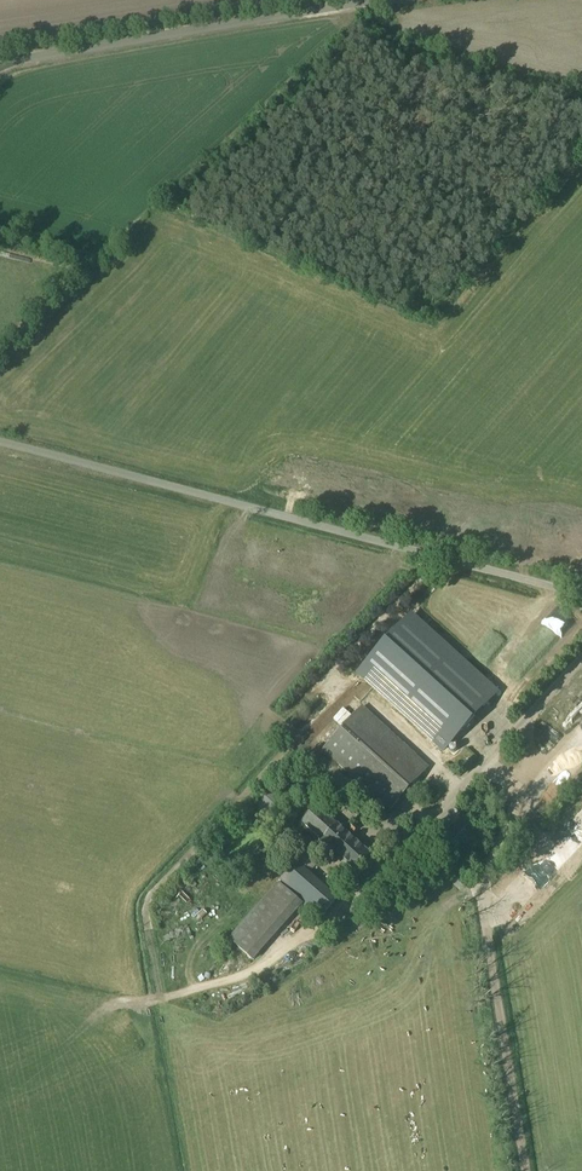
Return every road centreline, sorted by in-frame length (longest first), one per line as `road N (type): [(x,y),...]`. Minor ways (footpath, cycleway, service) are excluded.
road 1 (unclassified): [(581,596),(0,448)]
road 2 (track): [(524,1170),(480,892),(518,793),(487,763)]
road 3 (unclassified): [(0,67),(411,0)]
road 4 (unclassified): [(427,823),(581,668)]

